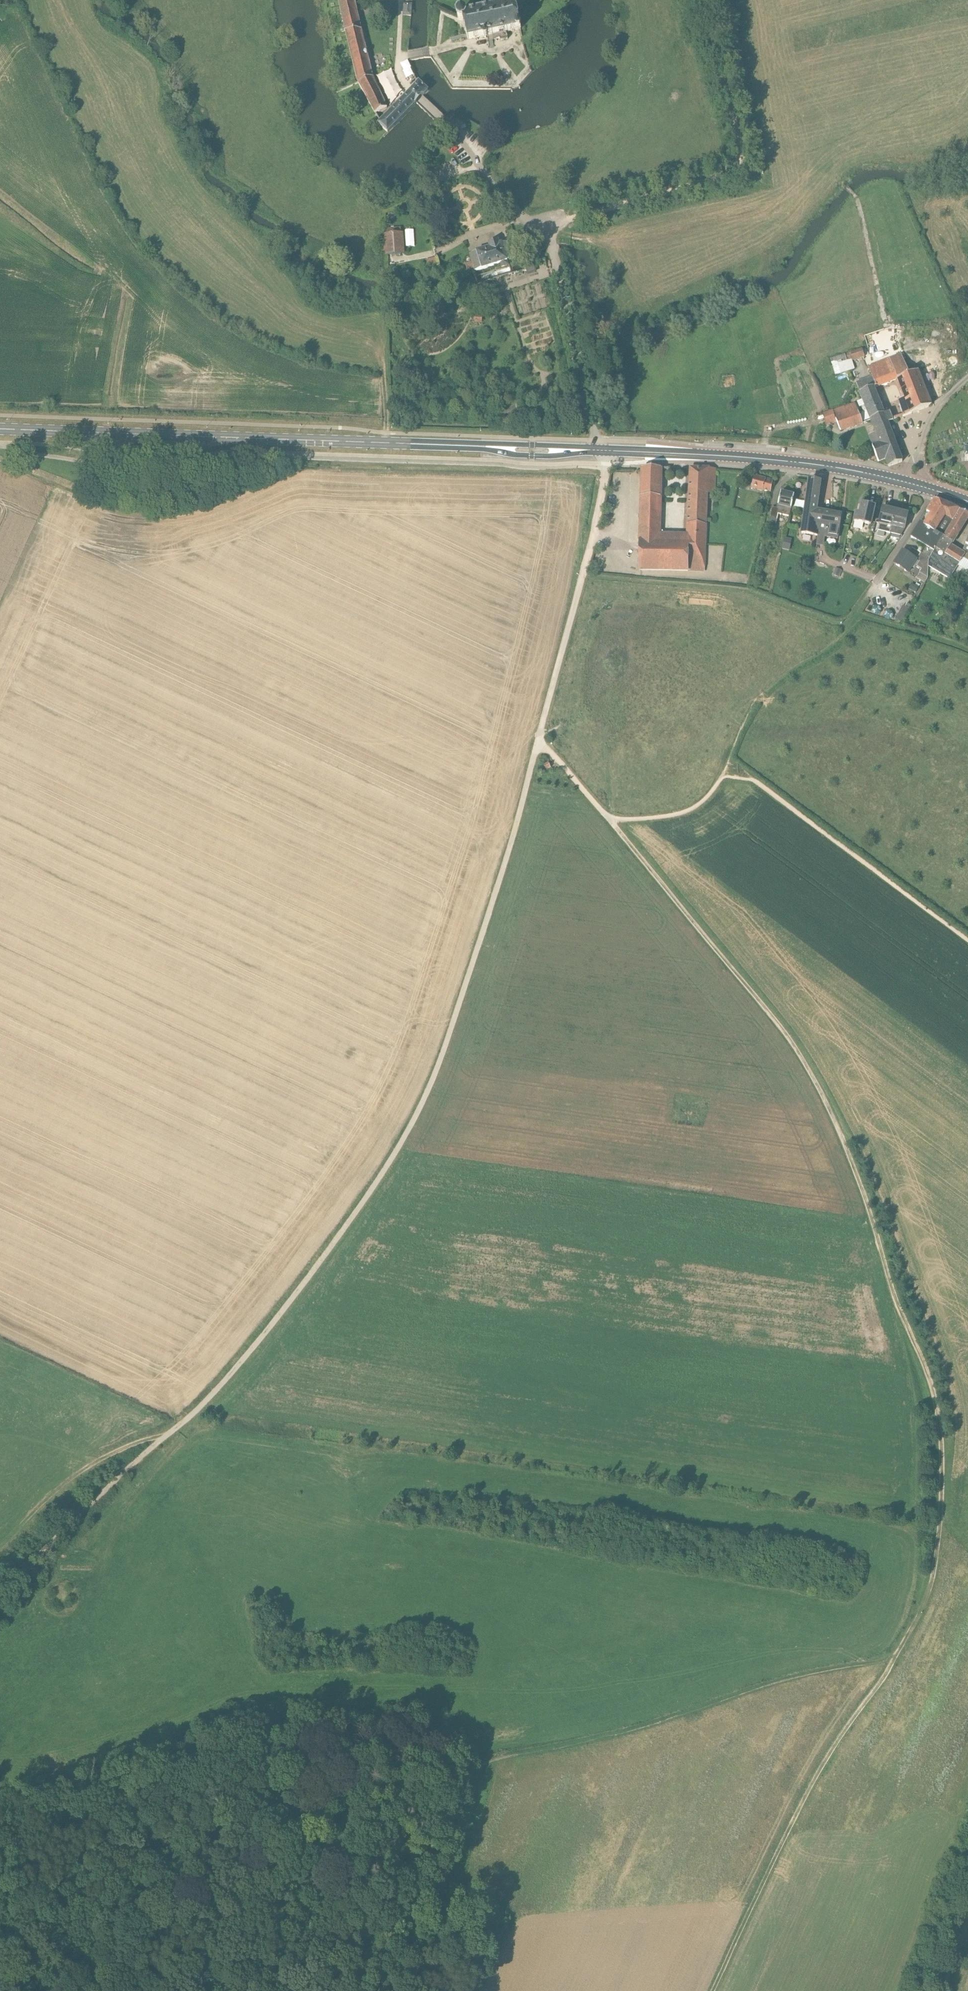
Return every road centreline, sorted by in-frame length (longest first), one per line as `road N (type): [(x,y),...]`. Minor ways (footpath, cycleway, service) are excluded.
road 1 (track): [(0,1593),(215,1391),(394,1154),(440,1058),(537,741)]
road 2 (track): [(608,818),(812,1076),(856,1172),(895,1299),(930,1379),(941,1445),(939,1533),(926,1593),(897,1651)]
road 3 (track): [(712,1990),(805,1796),(897,1651)]
road 4 (track): [(270,1959),(277,1930),(268,1889),(216,1841),(180,1835),(55,1861),(0,1829)]
road 5 (track): [(702,0),(738,164),(727,175),(567,219)]
road 6 (secondary): [(0,429),(330,441)]
road 7 (secondary): [(899,480),(753,457),(599,449)]
road 8 (track): [(537,741),(593,536),(604,464)]
road 9 (secondary): [(485,446),(330,441)]
road 10 (track): [(608,818),(689,810),(723,776)]

